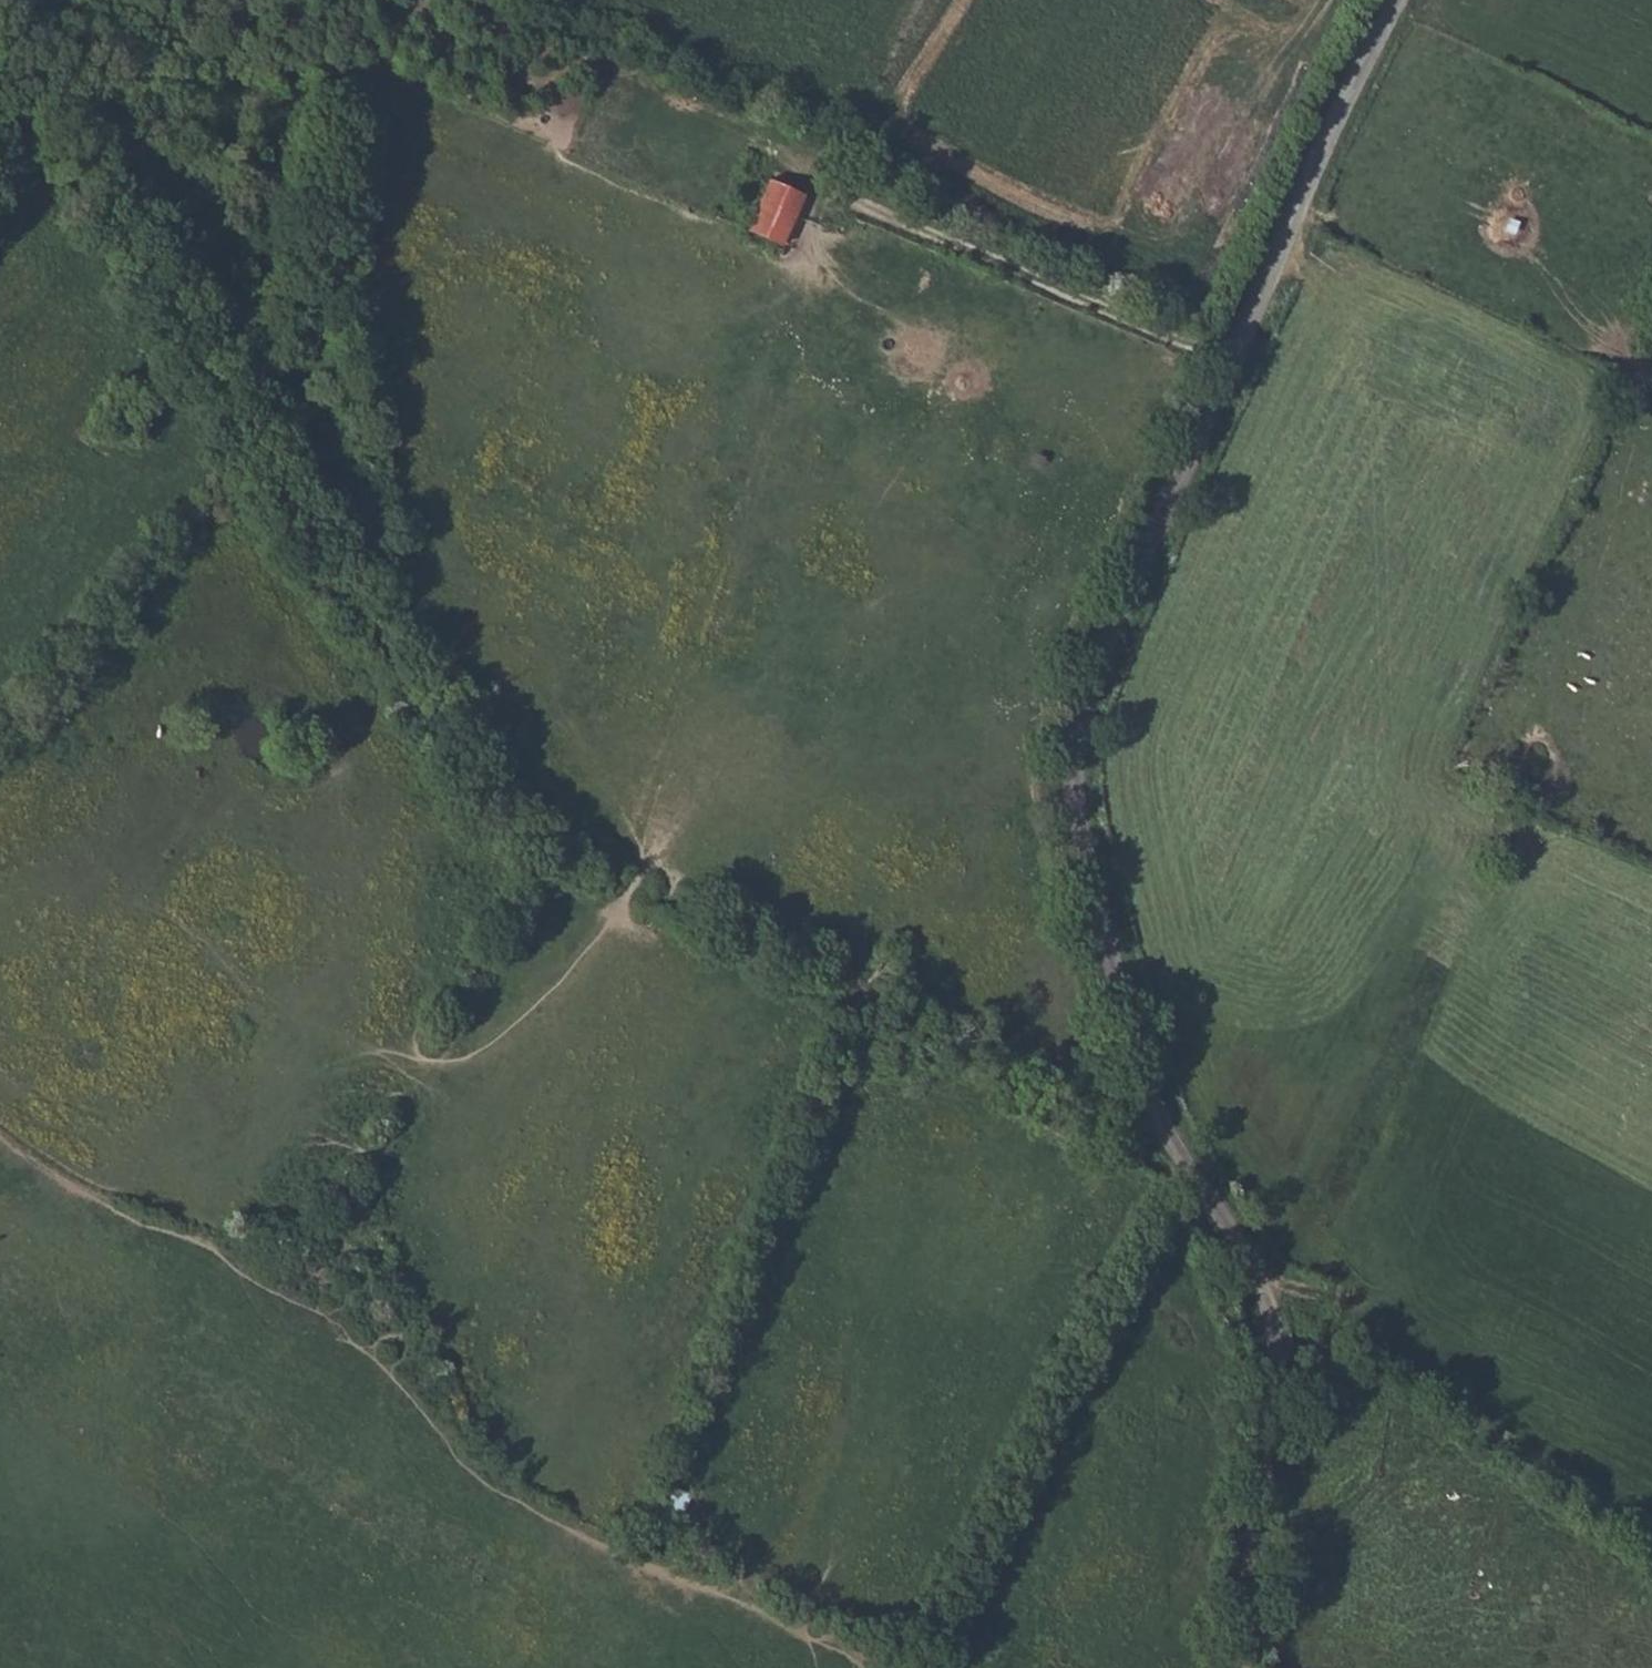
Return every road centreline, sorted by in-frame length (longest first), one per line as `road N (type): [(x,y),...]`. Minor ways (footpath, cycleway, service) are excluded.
road 1 (unclassified): [(1407,0),(1151,532),(1073,750),(1074,803),(1133,1043),(1159,1115),(1258,1277),(1274,1346),(1245,1667)]

